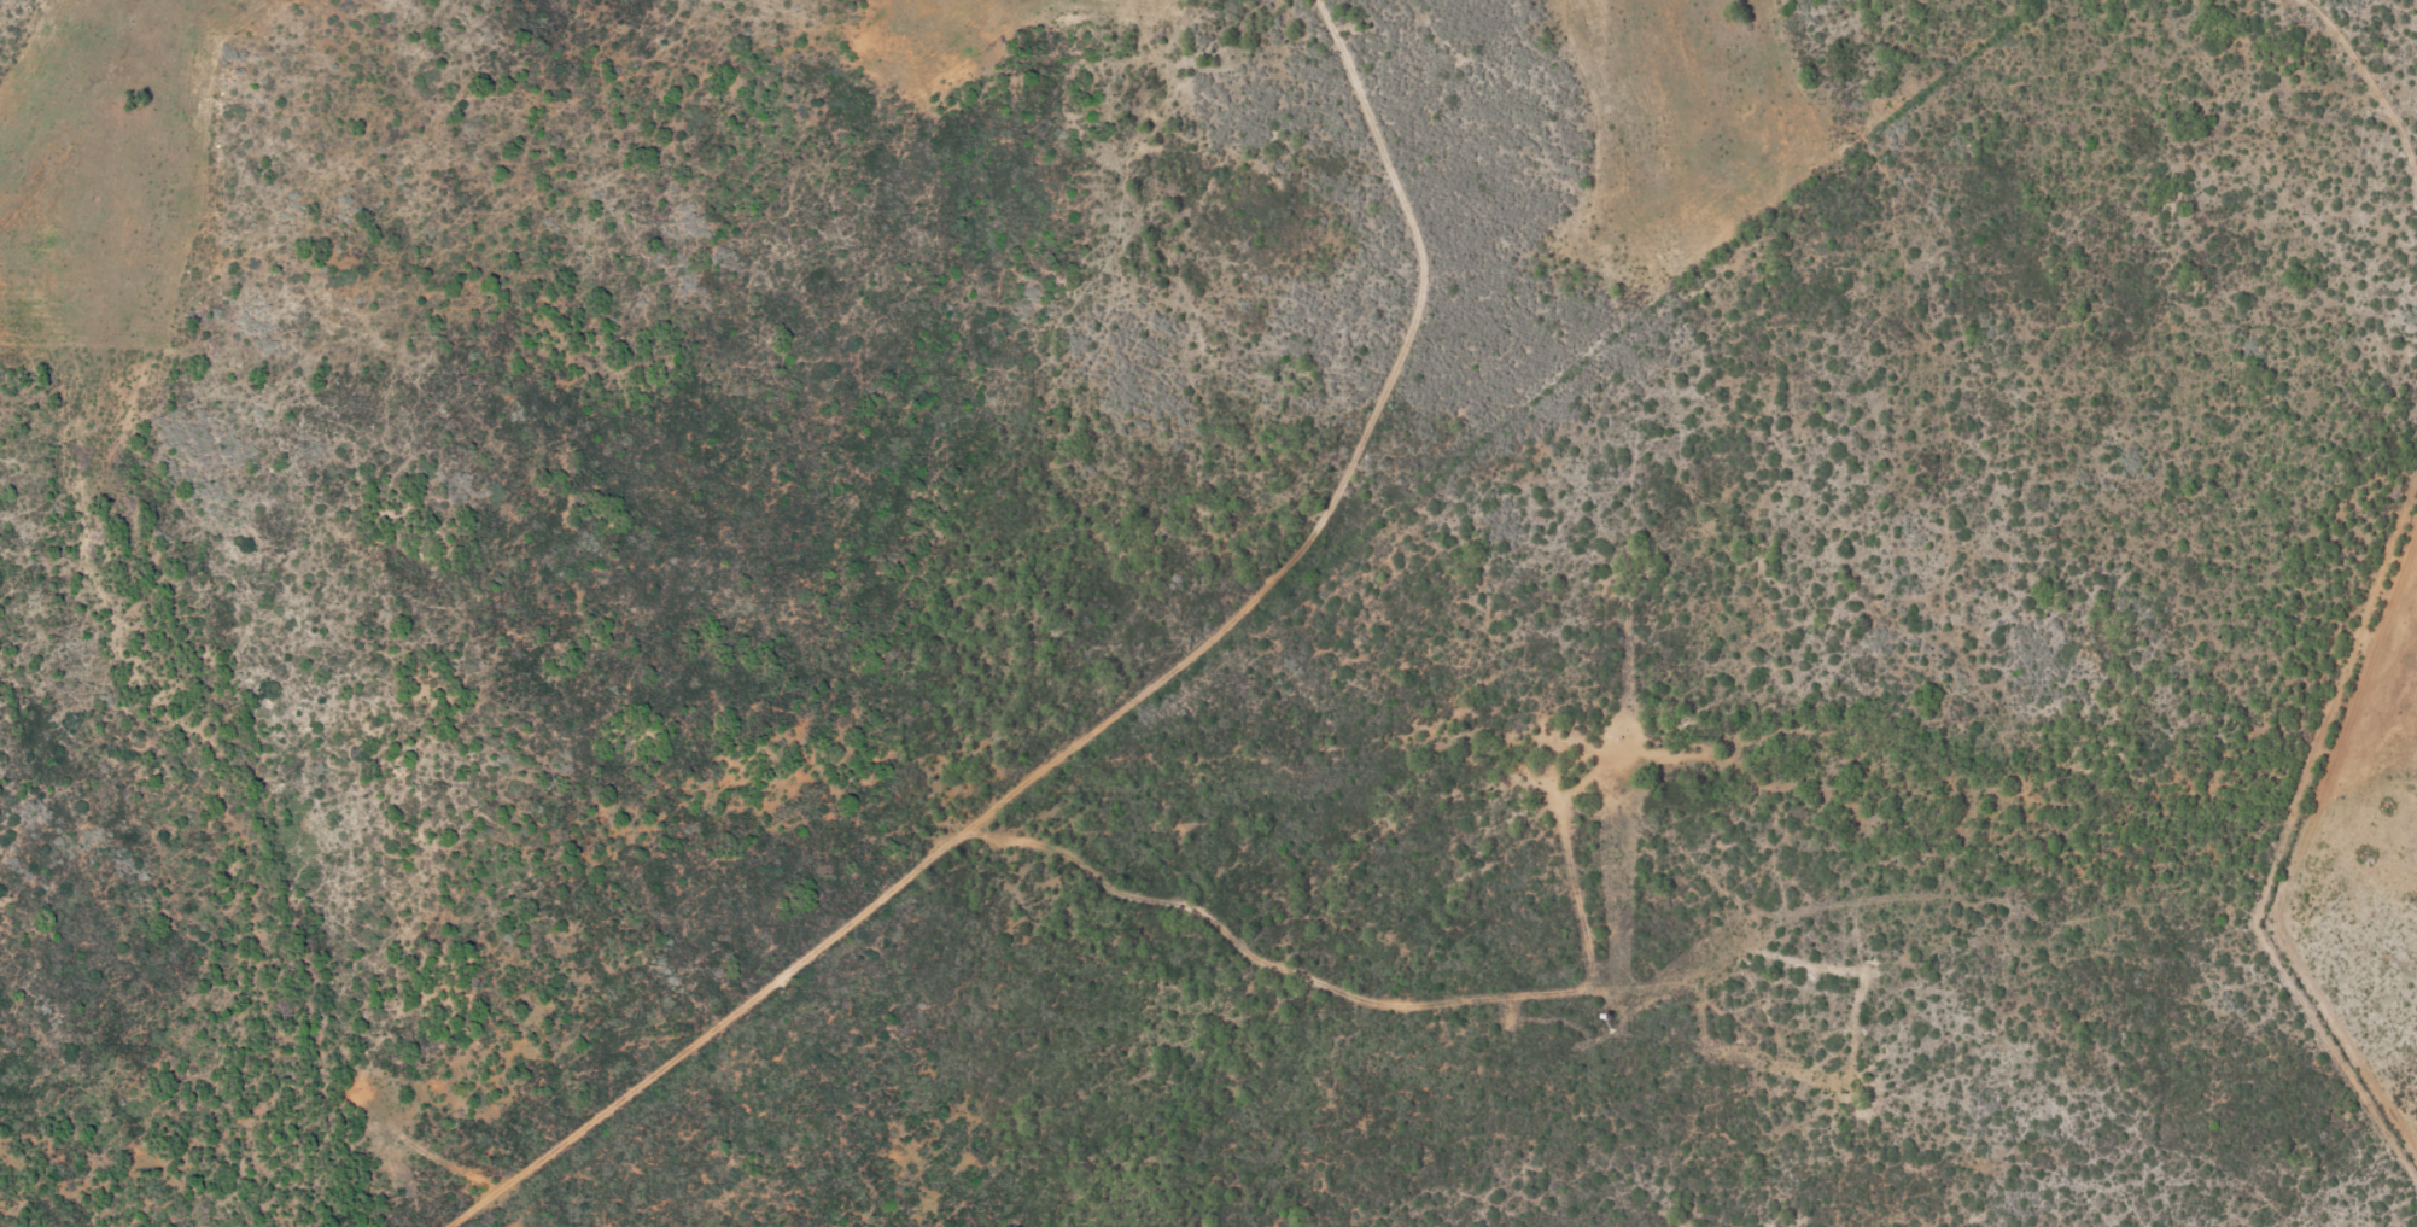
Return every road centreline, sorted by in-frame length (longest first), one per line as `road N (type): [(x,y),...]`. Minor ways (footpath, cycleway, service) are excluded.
road 1 (track): [(451,1226),(734,1023),(1292,579),(1413,344),(1431,287),(1408,194),(1329,0)]

